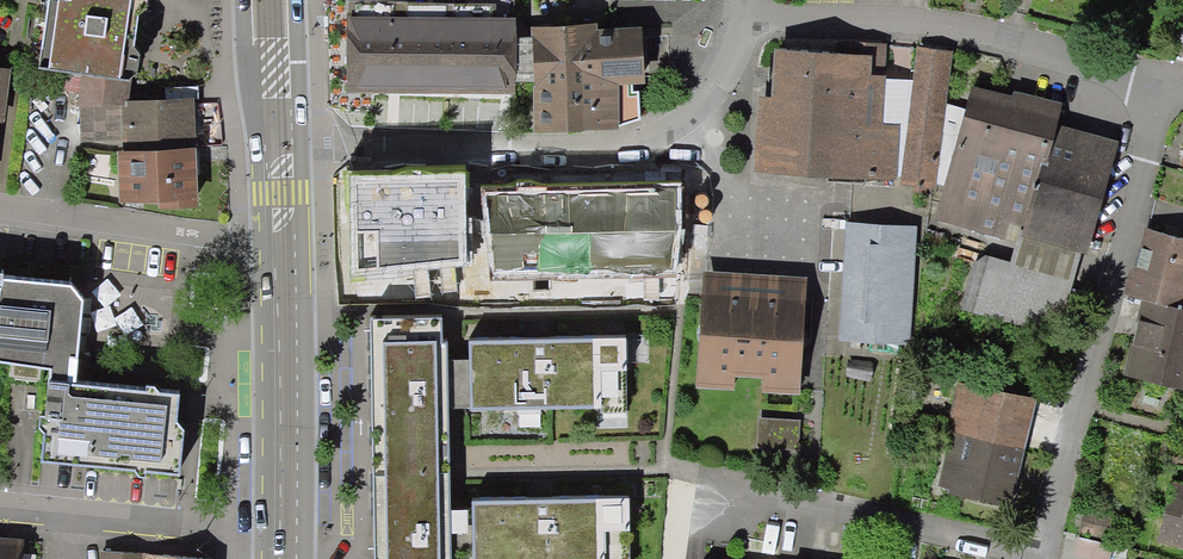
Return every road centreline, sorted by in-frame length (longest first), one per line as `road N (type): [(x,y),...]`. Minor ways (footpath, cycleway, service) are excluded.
road 1 (residential): [(740,19),(704,102),(669,130),(618,147),(302,140)]
road 2 (residential): [(1160,85),(1040,558)]
road 3 (residential): [(740,19),(941,25),(1160,85)]
road 4 (residential): [(1038,558),(680,474)]
road 5 (primary): [(262,243),(263,558)]
road 6 (primary): [(302,558),(301,246)]
road 7 (residential): [(0,207),(262,243)]
road 8 (primary): [(243,0),(258,140)]
road 9 (primary): [(302,140),(297,0)]
road 10 (residential): [(0,502),(132,523)]

